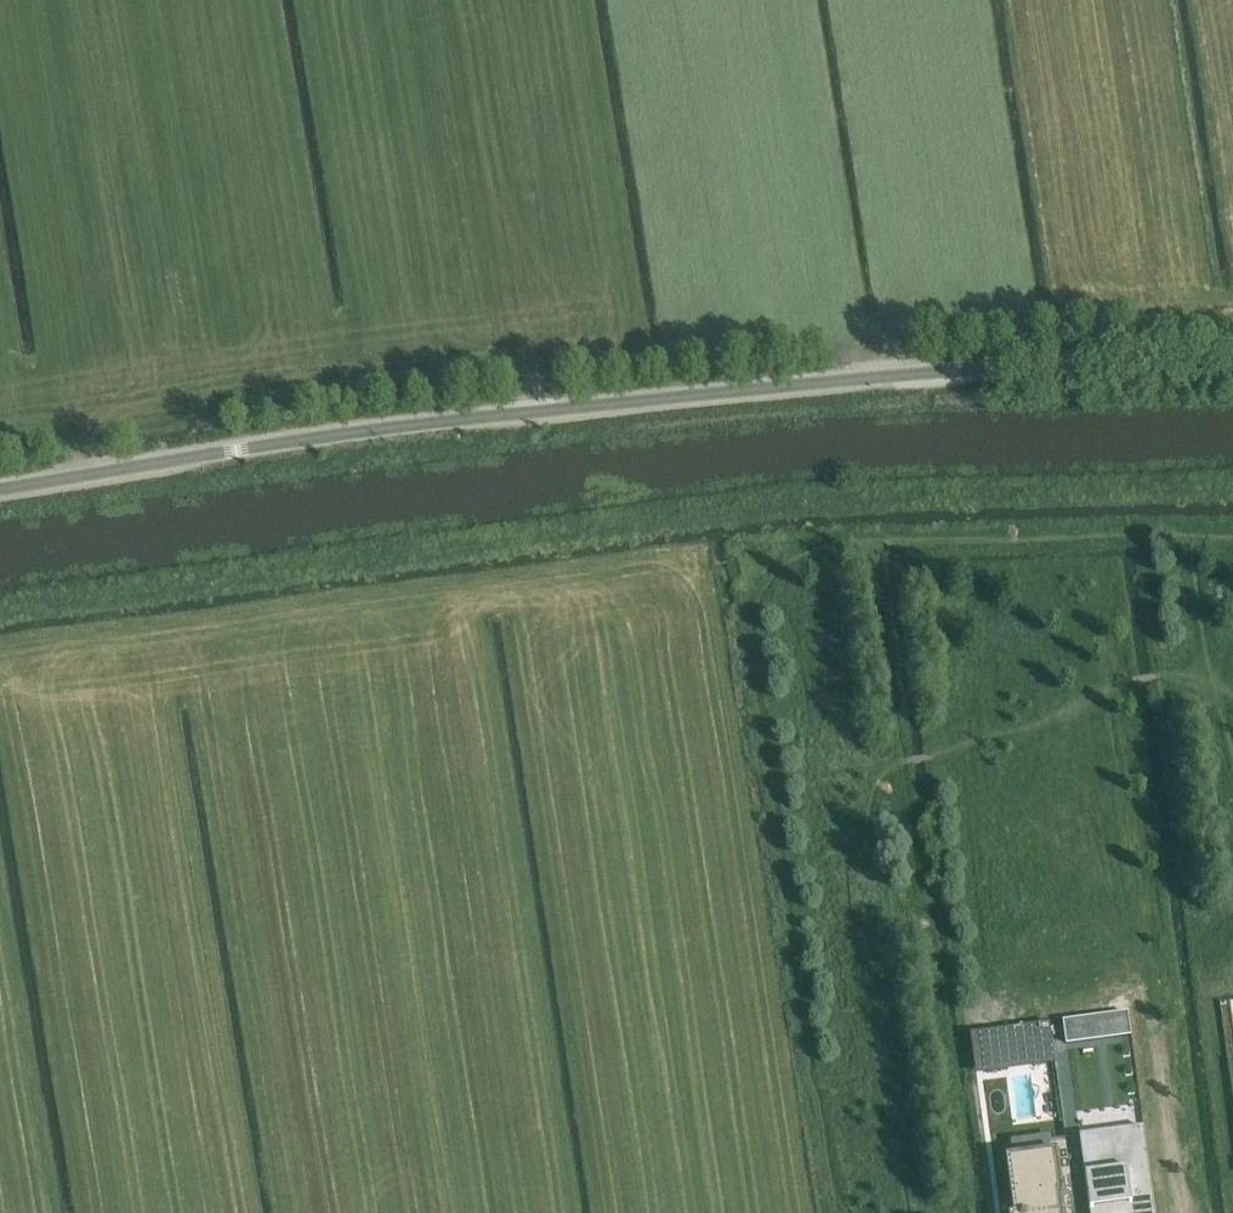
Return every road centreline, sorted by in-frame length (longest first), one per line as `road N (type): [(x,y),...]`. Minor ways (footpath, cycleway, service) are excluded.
road 1 (unclassified): [(0,489),(415,424),(1232,347)]

